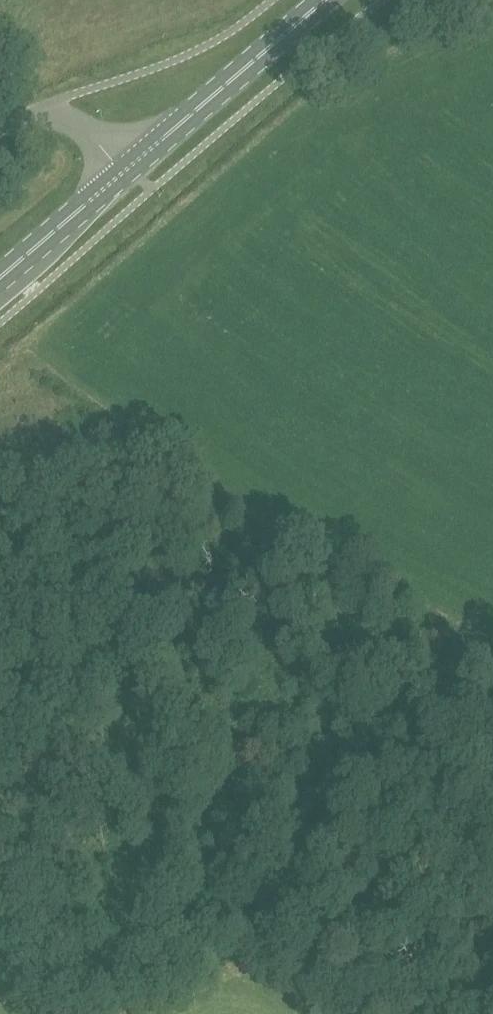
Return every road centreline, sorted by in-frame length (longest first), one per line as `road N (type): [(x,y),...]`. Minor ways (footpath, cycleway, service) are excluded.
road 1 (secondary): [(134,169),(333,0)]
road 2 (secondary): [(0,283),(134,169)]
road 3 (tertiary): [(0,131),(39,116),(57,118),(134,169)]

